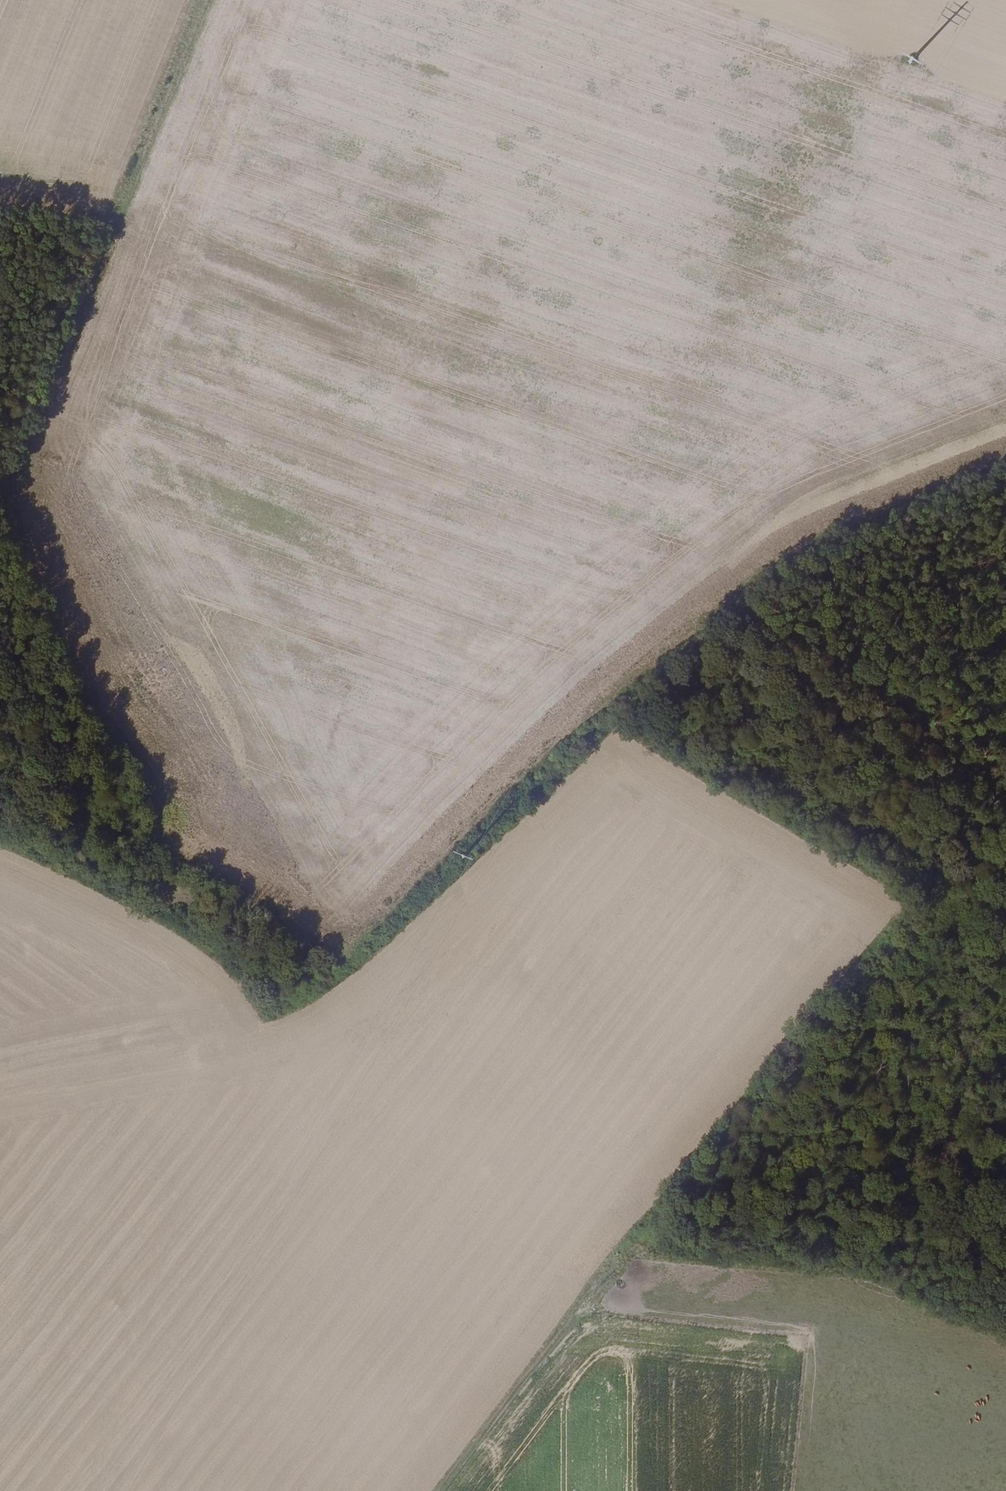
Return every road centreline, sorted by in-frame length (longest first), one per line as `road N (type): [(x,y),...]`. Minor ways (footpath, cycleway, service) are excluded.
road 1 (track): [(438,1490),(625,1261),(661,1231)]
road 2 (track): [(205,0),(111,228)]

